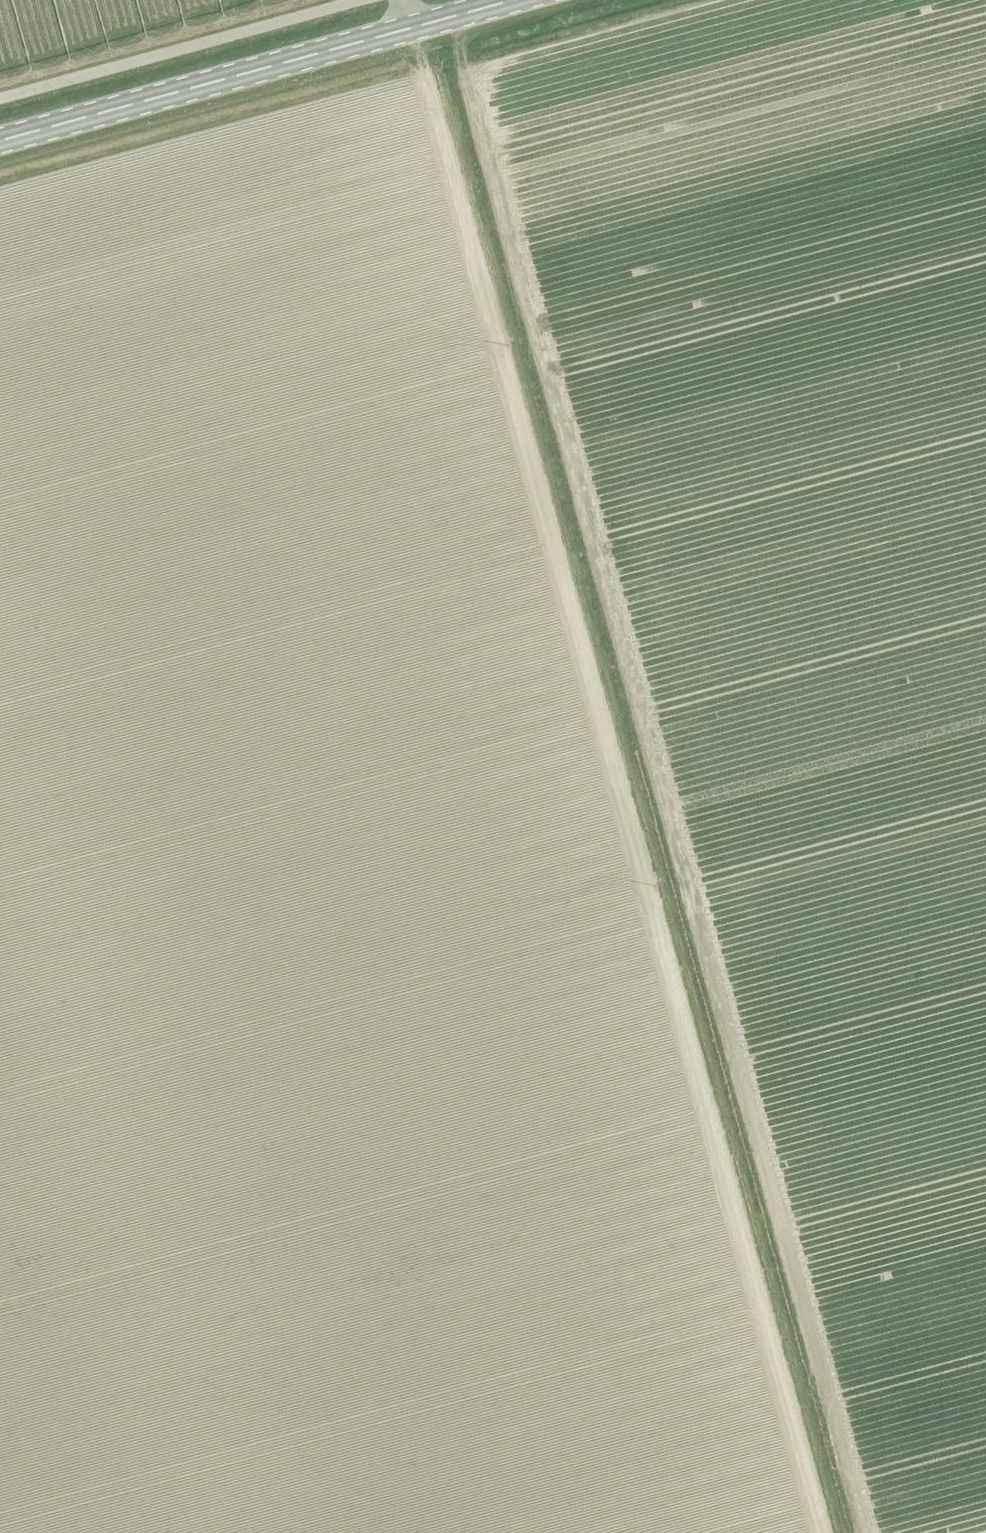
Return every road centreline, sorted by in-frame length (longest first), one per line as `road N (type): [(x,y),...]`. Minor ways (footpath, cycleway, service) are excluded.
road 1 (primary): [(0,141),(517,0)]

